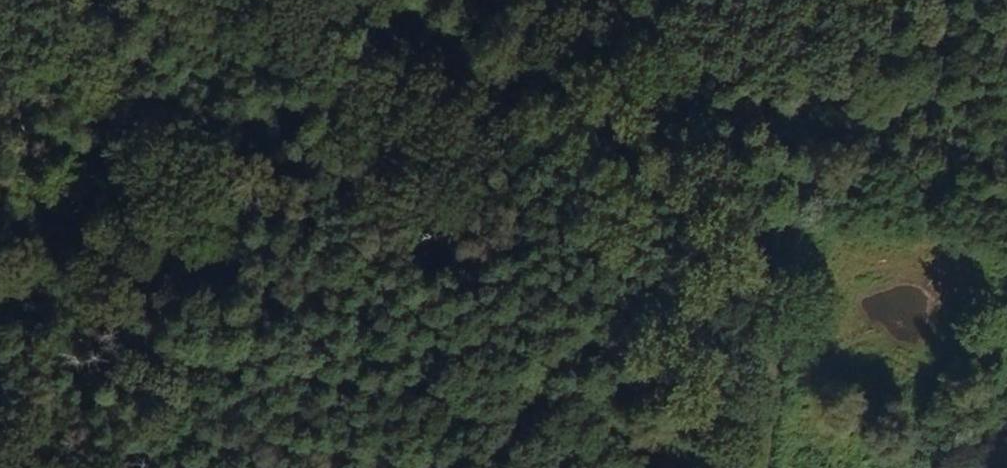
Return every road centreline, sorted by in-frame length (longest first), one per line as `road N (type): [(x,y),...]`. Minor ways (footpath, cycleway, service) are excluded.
road 1 (track): [(760,467),(694,154),(555,0)]

